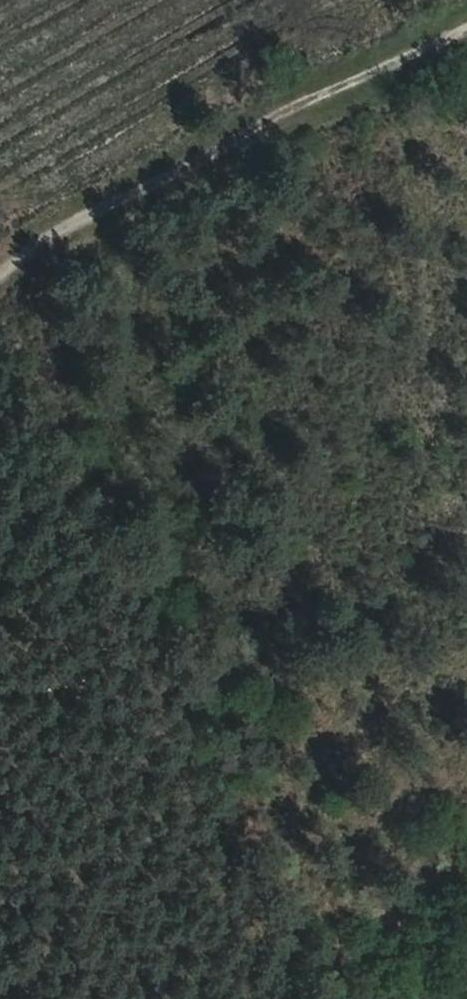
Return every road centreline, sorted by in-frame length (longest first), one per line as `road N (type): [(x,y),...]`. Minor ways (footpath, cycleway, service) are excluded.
road 1 (track): [(0,298),(51,242),(466,27)]

